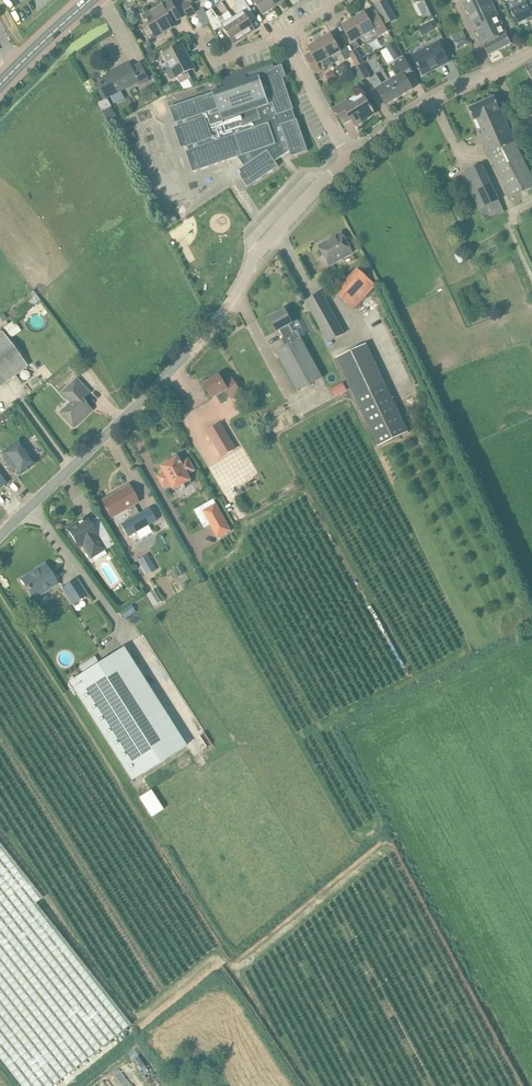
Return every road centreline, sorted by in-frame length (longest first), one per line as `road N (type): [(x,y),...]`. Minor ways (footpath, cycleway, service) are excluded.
road 1 (unclassified): [(0,538),(209,328),(279,231),(347,160)]
road 2 (track): [(0,837),(127,1015)]
road 3 (unclassified): [(347,160),(446,92),(531,50)]
road 4 (unclassified): [(347,160),(282,39)]
road 5 (secondary): [(0,84),(90,0)]

